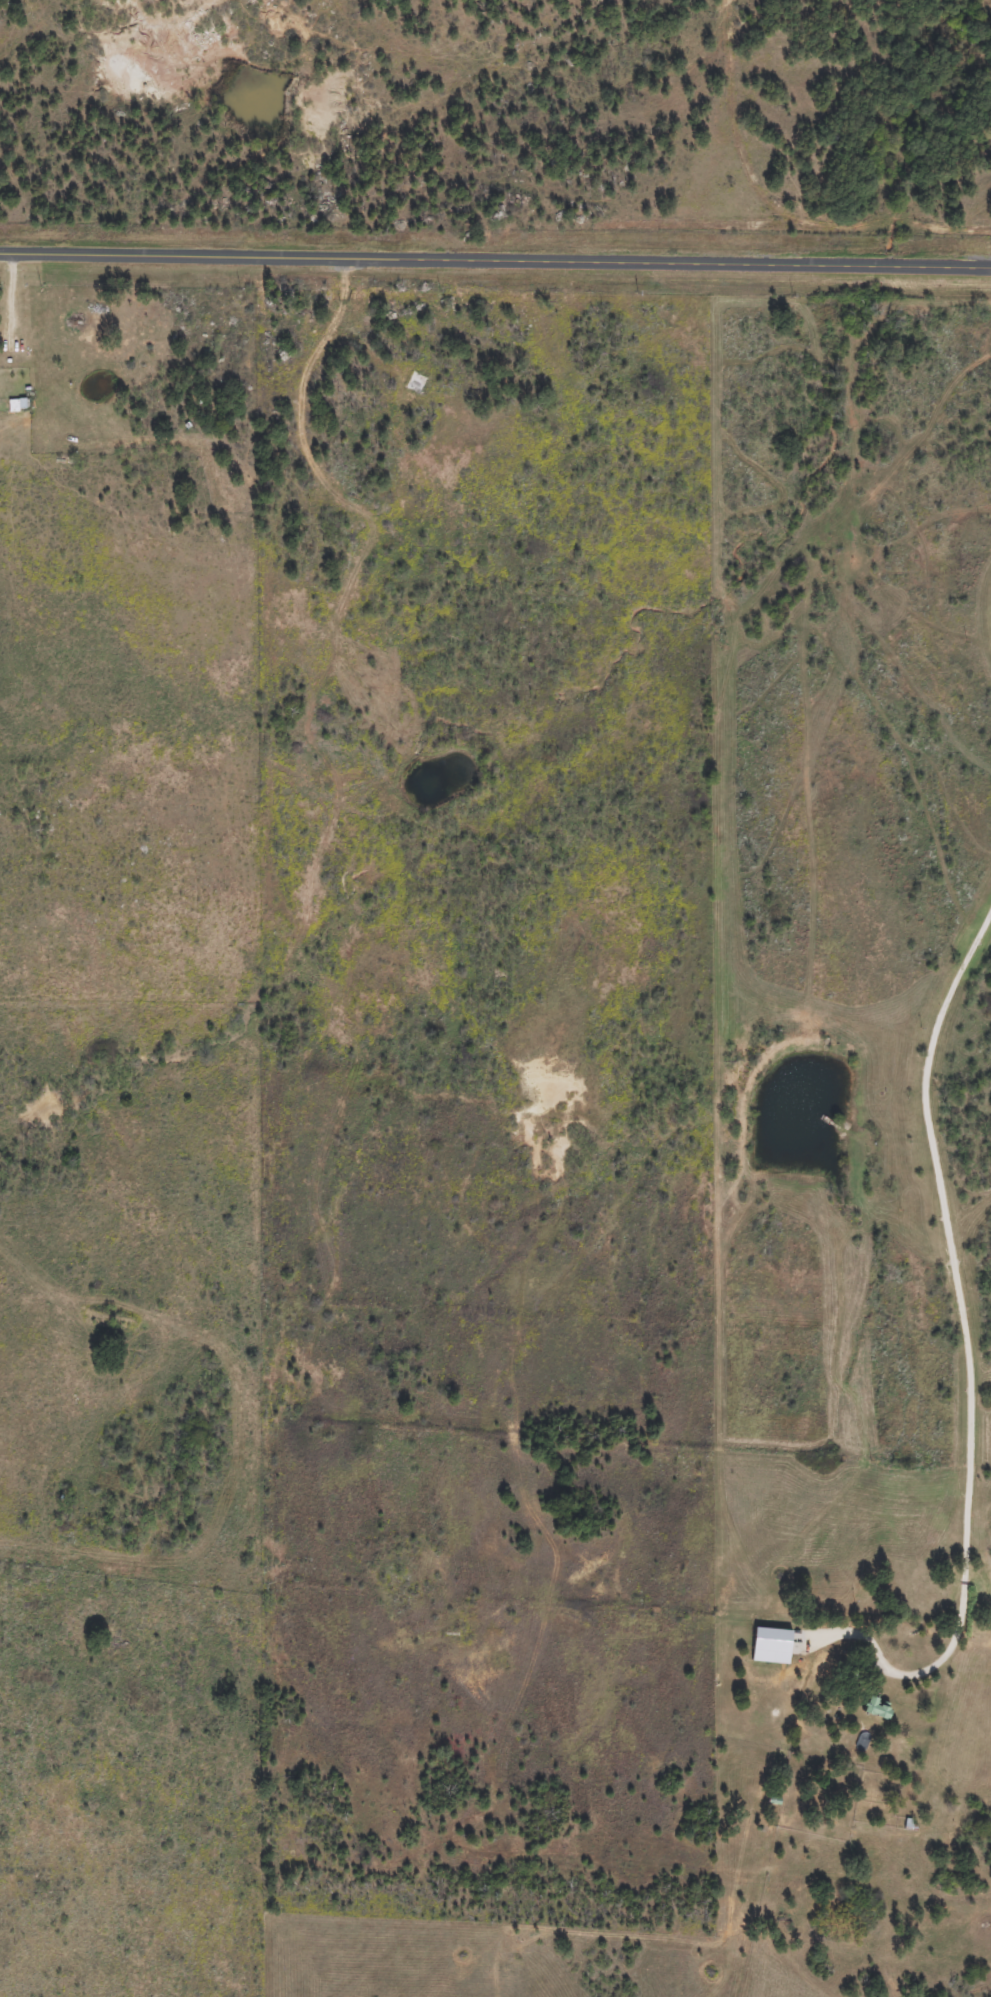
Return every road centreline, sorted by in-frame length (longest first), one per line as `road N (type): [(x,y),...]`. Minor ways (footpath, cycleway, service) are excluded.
road 1 (secondary): [(0,254),(990,267)]

